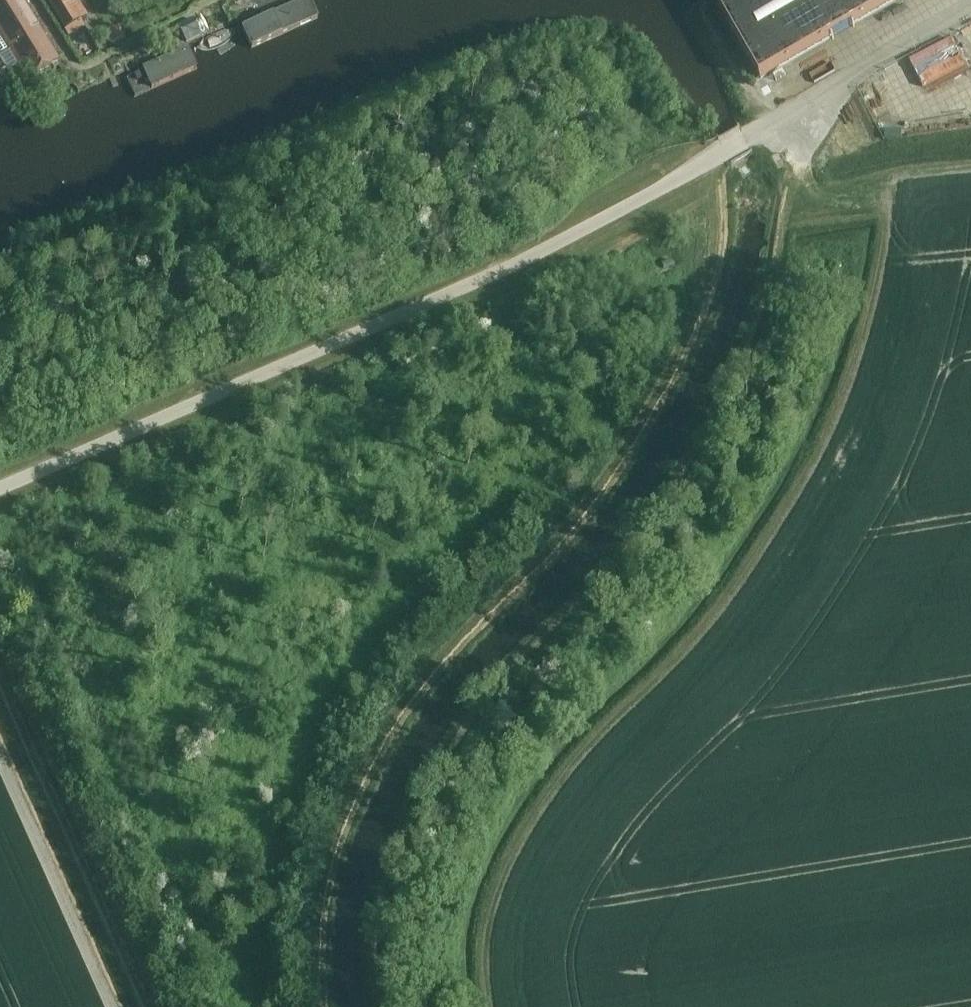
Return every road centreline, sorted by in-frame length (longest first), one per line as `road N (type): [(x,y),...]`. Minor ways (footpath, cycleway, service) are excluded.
road 1 (unclassified): [(0,486),(551,242),(704,163),(970,1)]

